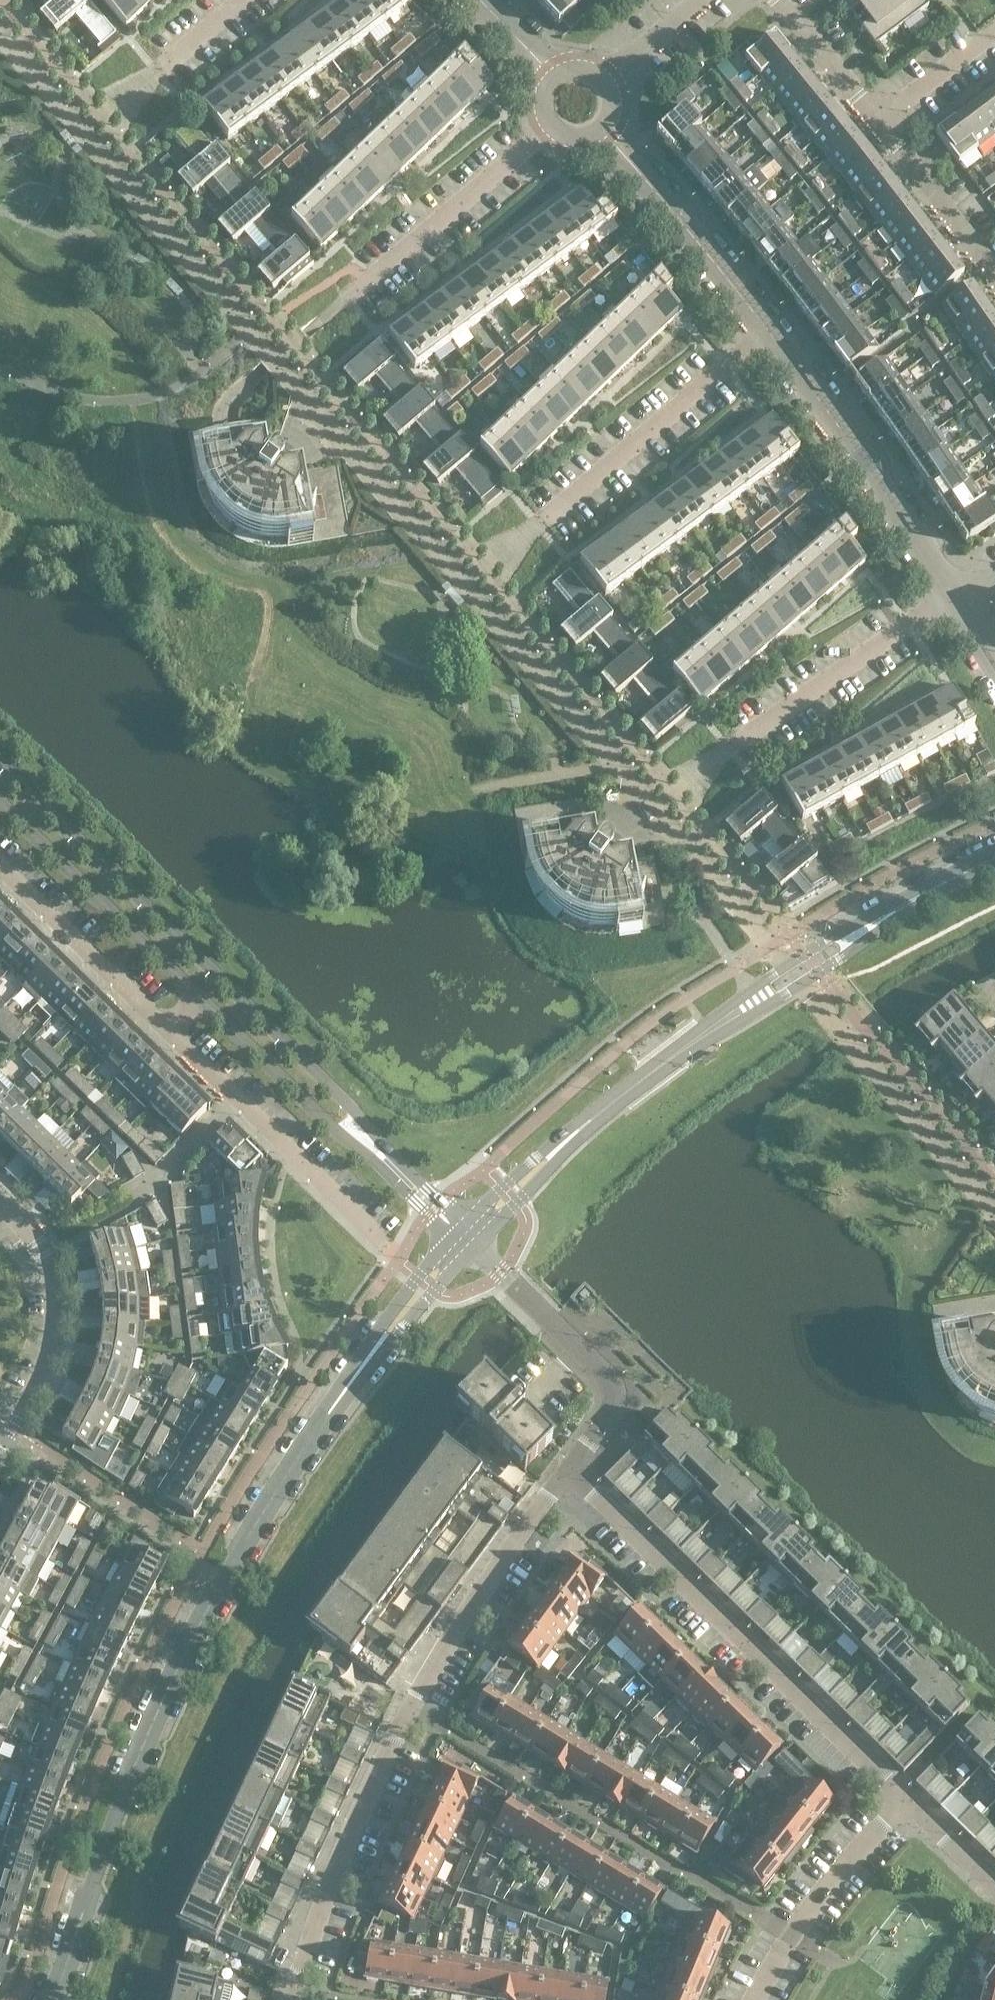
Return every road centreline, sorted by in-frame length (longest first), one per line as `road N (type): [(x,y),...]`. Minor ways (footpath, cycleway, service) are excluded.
road 1 (residential): [(48,1999),(124,1796),(229,1565),(390,1328),(464,1239)]
road 2 (tertiary): [(464,1239),(582,1128),(671,1061),(808,967),(994,860)]
road 3 (tertiary): [(423,1197),(367,1127),(0,760)]
road 4 (residential): [(574,1470),(408,1704),(291,1999)]
road 5 (tertiary): [(0,804),(348,1141),(423,1197)]
road 6 (residential): [(904,1803),(574,1470)]
road 7 (residential): [(289,1153),(0,873)]
road 8 (residential): [(286,347),(541,138)]
road 9 (residential): [(953,597),(766,329)]
road 10 (residential): [(464,1239),(610,1385),(607,1424),(574,1470)]
road 11 (residential): [(546,519),(766,329)]
road 12 (residential): [(0,1454),(58,1326),(51,1271),(38,1245),(0,1210)]
road 13 (residential): [(735,748),(953,597)]
road 14 (residential): [(904,1803),(835,1873),(753,1999)]
road 15 (residential): [(766,329),(611,141)]
road 16 (residential): [(994,278),(878,123)]
road 17 (residential): [(878,123),(775,0)]
road 18 (residential): [(878,123),(994,32)]
road 19 (residential): [(994,1884),(904,1803)]

